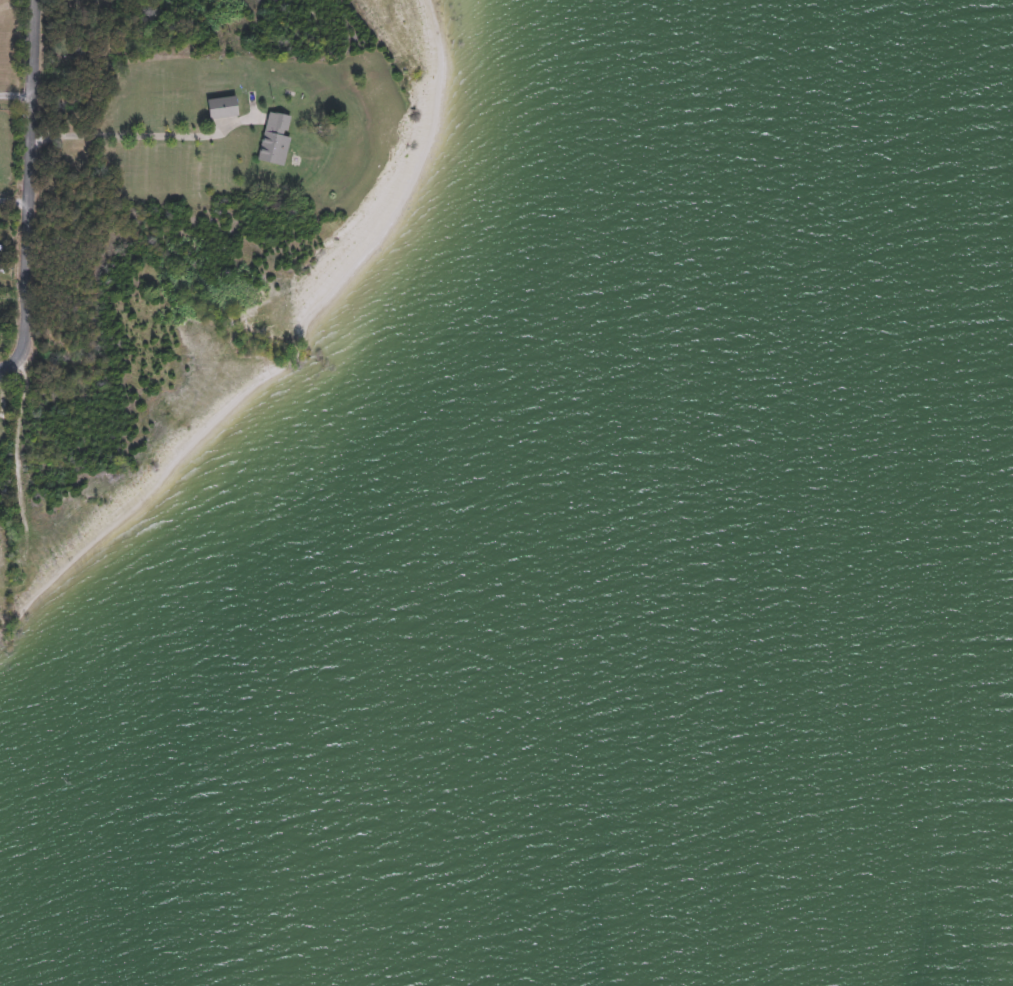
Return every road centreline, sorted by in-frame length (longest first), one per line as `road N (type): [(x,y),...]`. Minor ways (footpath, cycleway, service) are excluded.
road 1 (residential): [(0,364),(16,356),(23,338),(36,0)]

